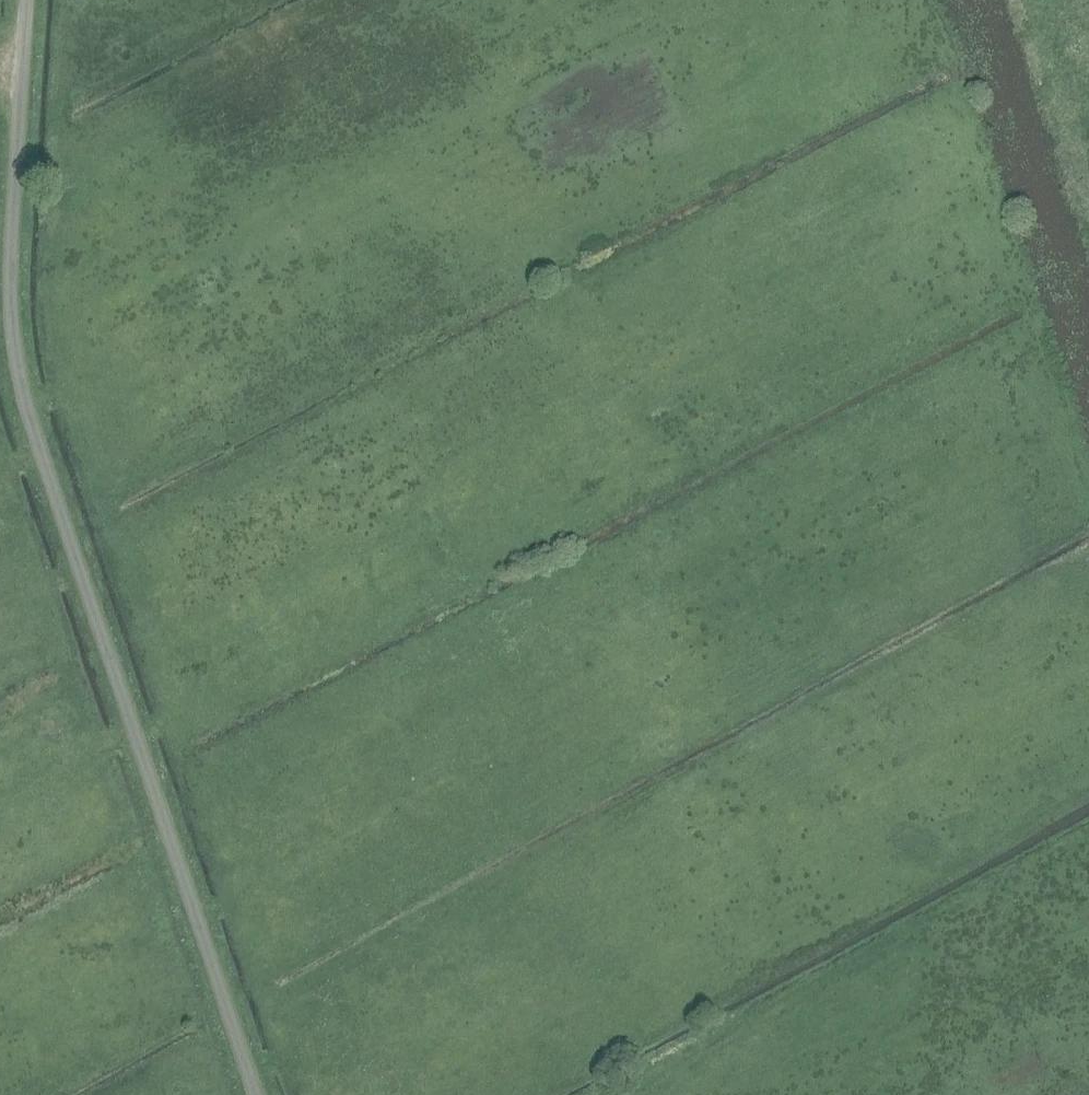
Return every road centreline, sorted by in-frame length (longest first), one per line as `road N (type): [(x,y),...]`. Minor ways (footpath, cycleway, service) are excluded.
road 1 (unclassified): [(255,1094),(26,409),(9,283),(26,0)]

